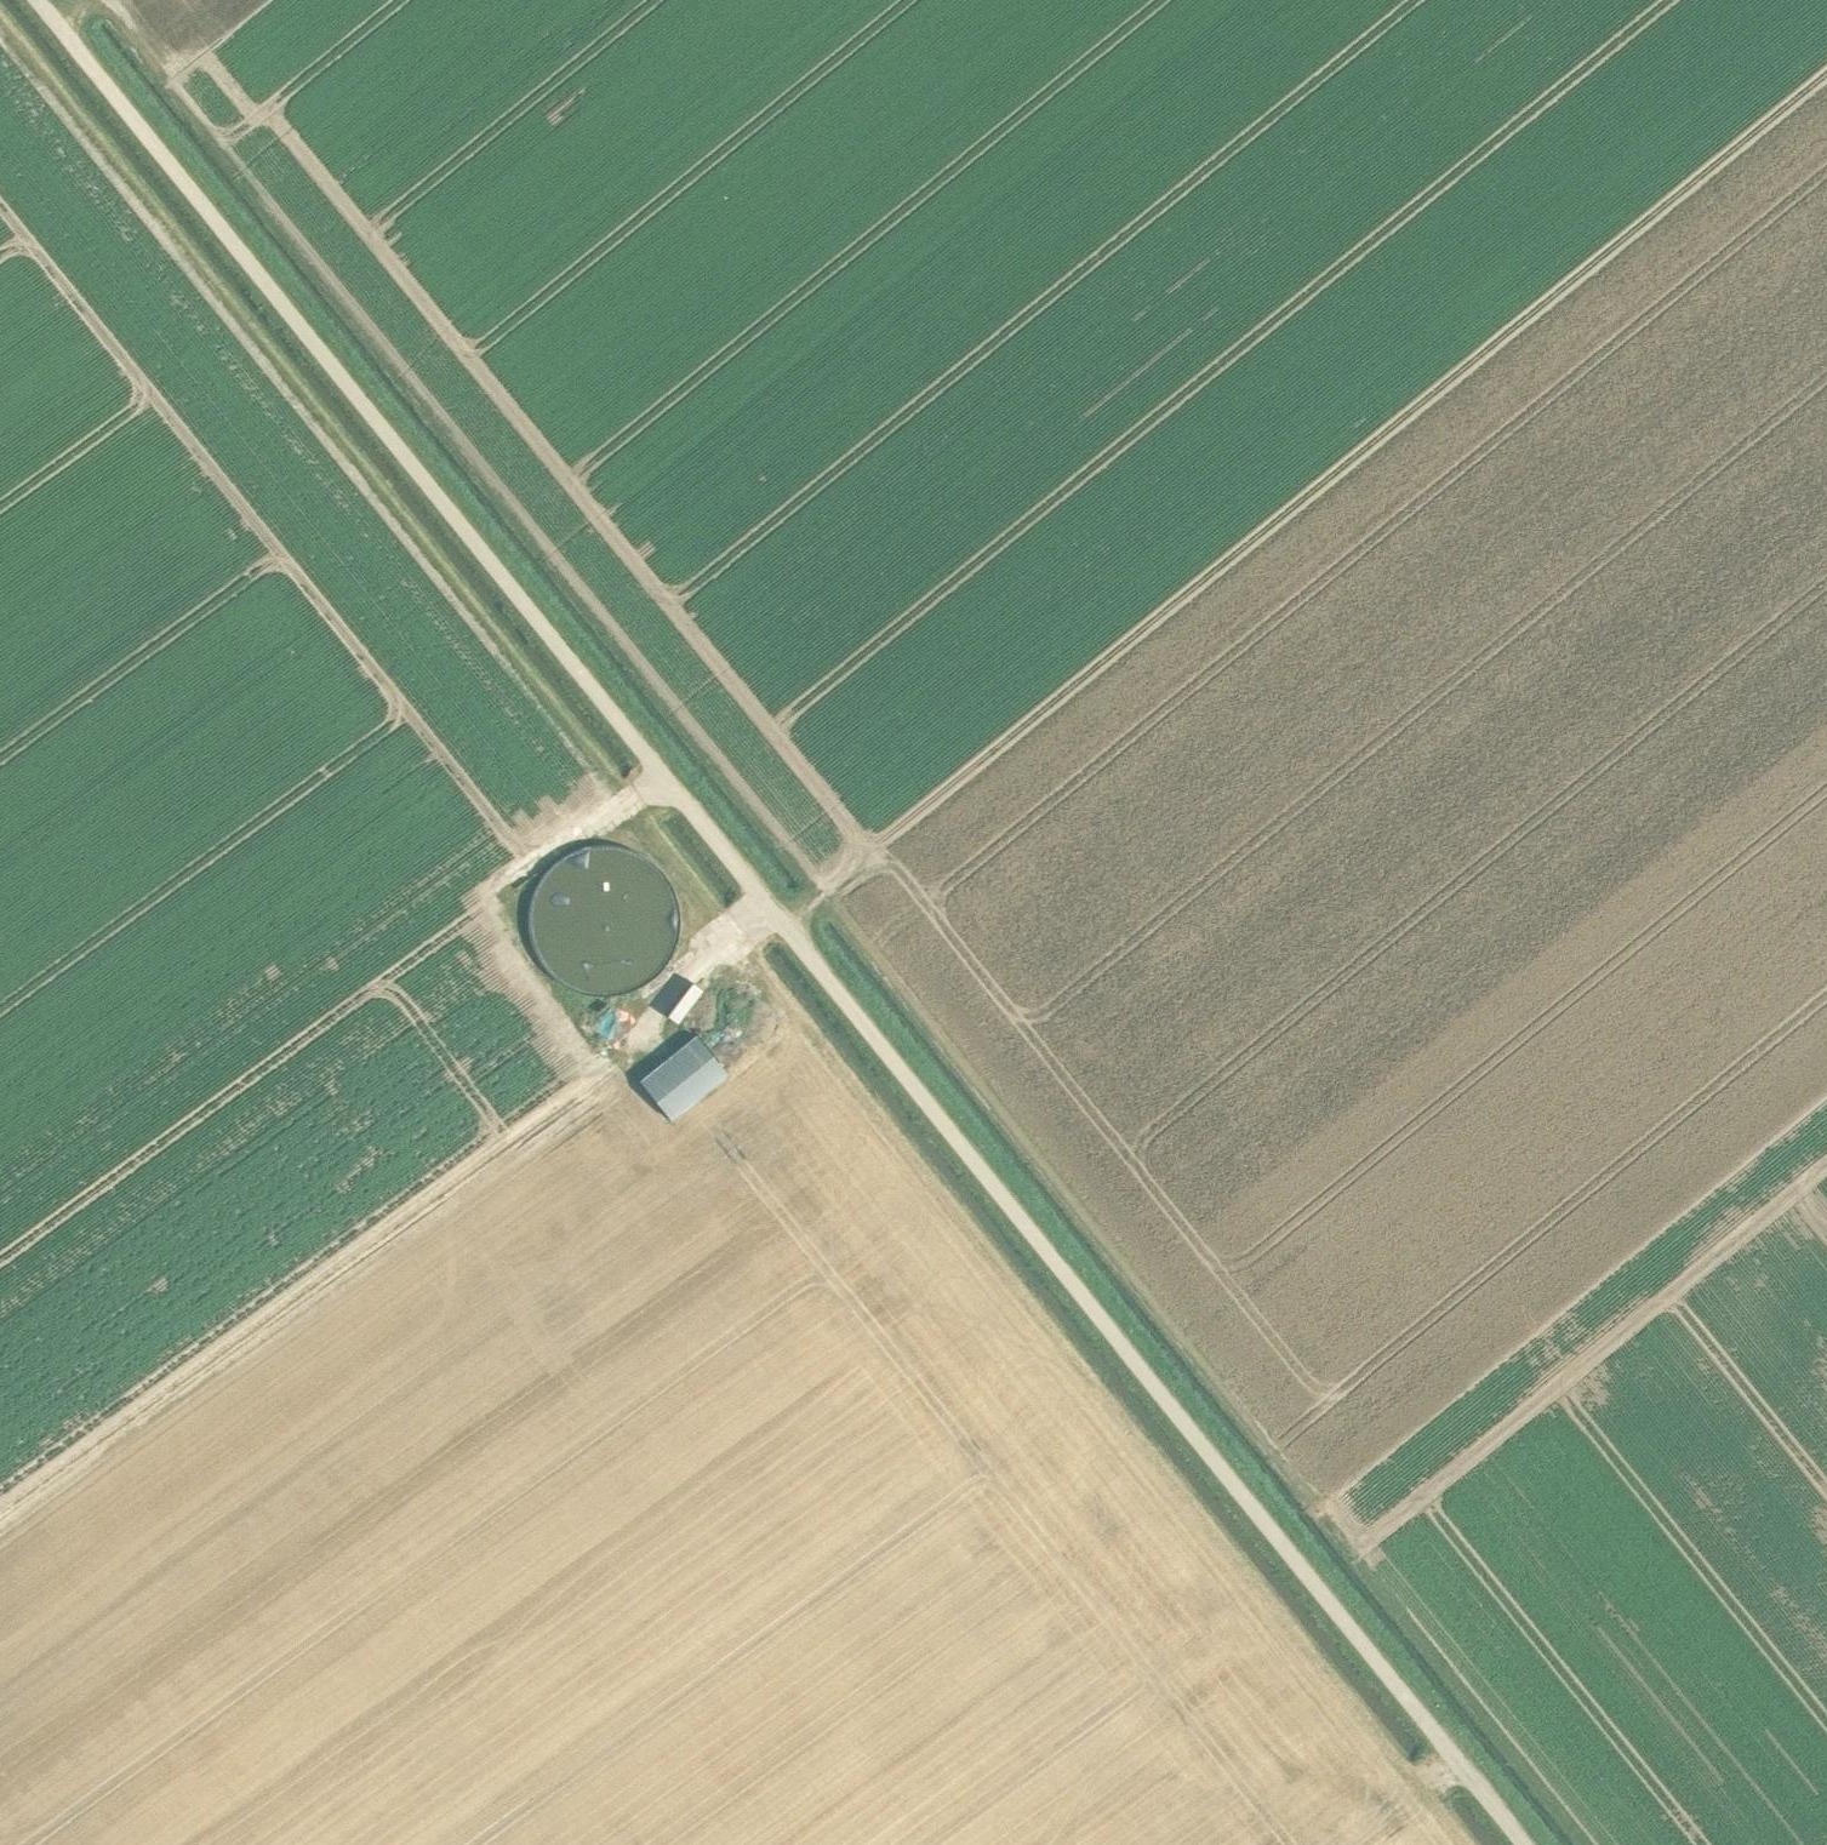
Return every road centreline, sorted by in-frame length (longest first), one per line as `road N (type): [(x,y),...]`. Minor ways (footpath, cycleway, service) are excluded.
road 1 (unclassified): [(1509,1844),(31,0)]

